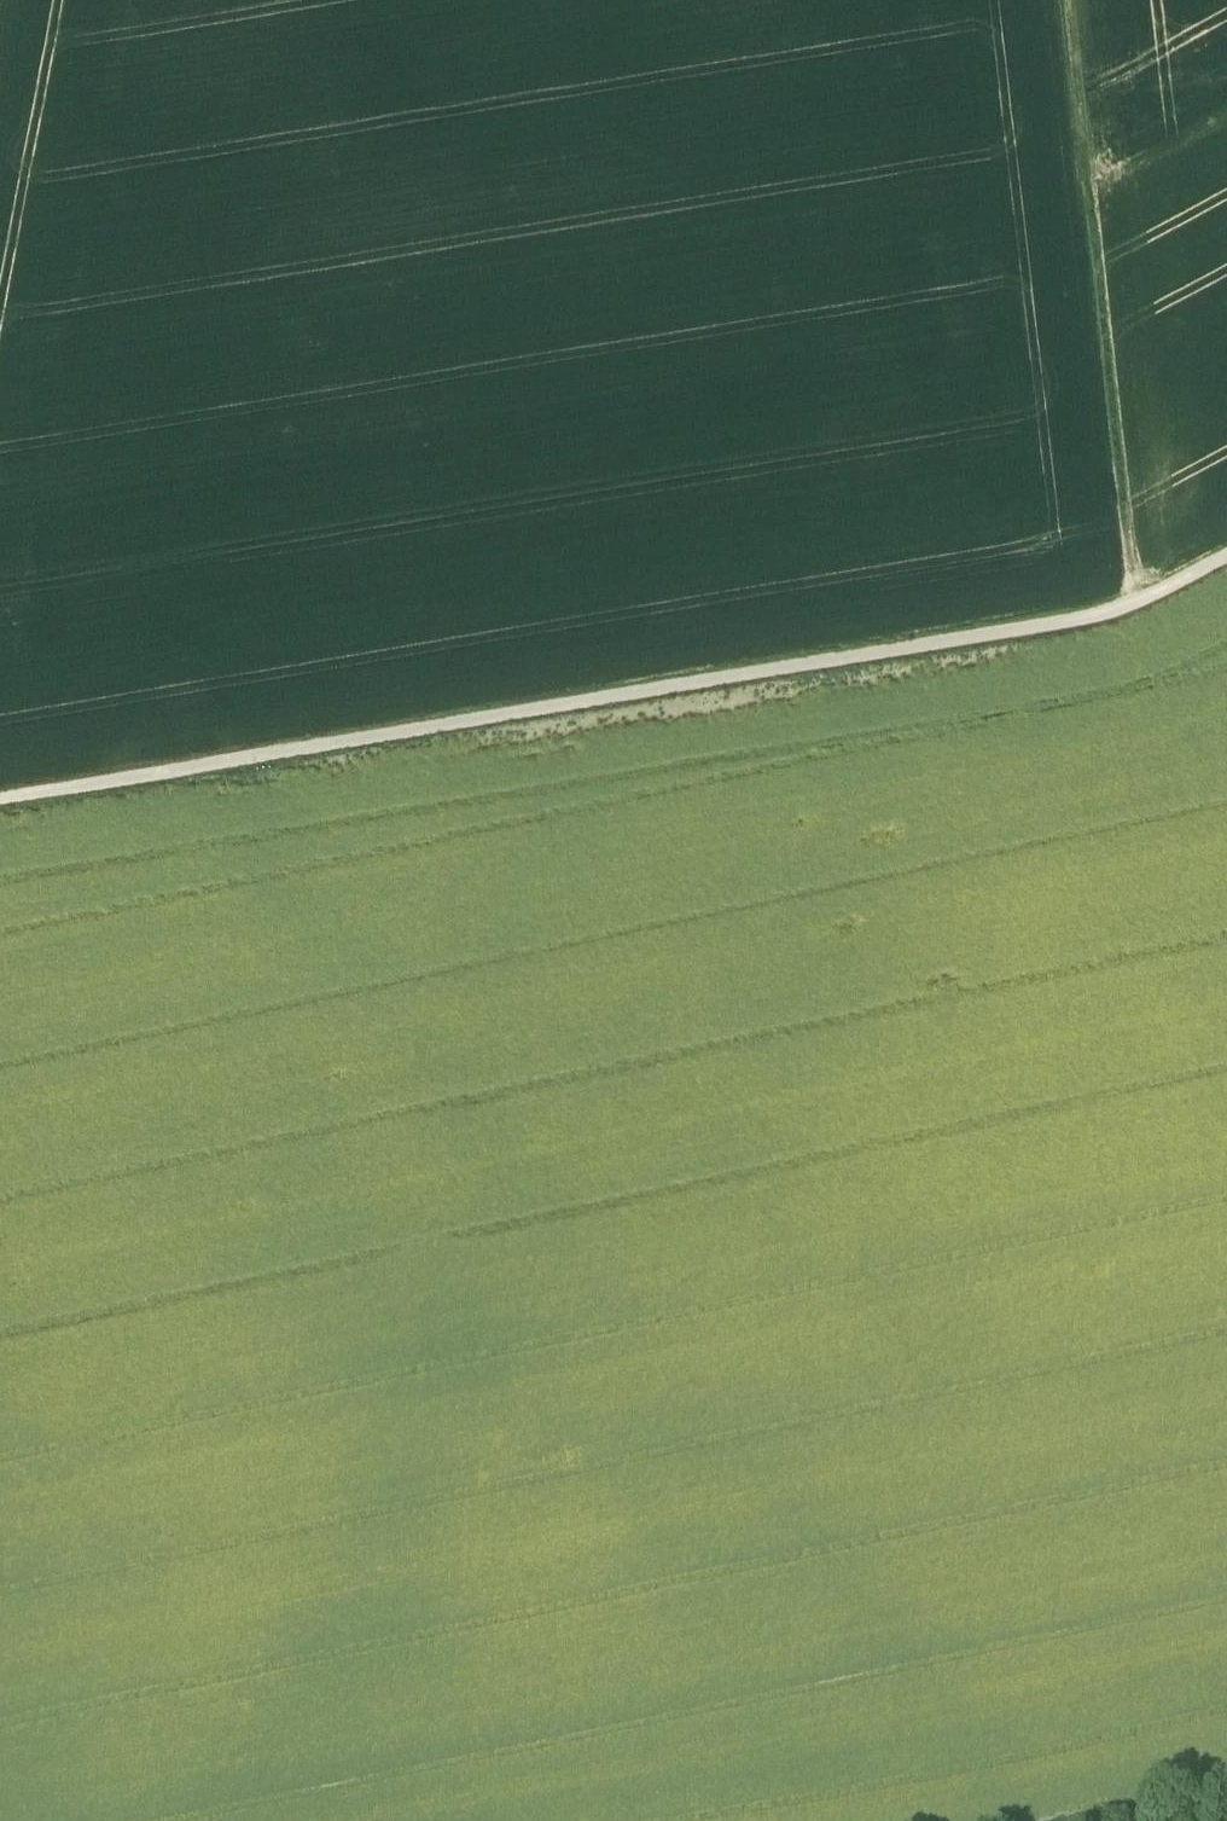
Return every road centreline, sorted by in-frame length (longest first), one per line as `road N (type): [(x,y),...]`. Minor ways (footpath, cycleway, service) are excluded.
road 1 (track): [(0,797),(1097,616),(1158,596),(1226,558)]
road 2 (track): [(1139,602),(1066,0)]
road 3 (track): [(1038,1820),(1226,1780)]

